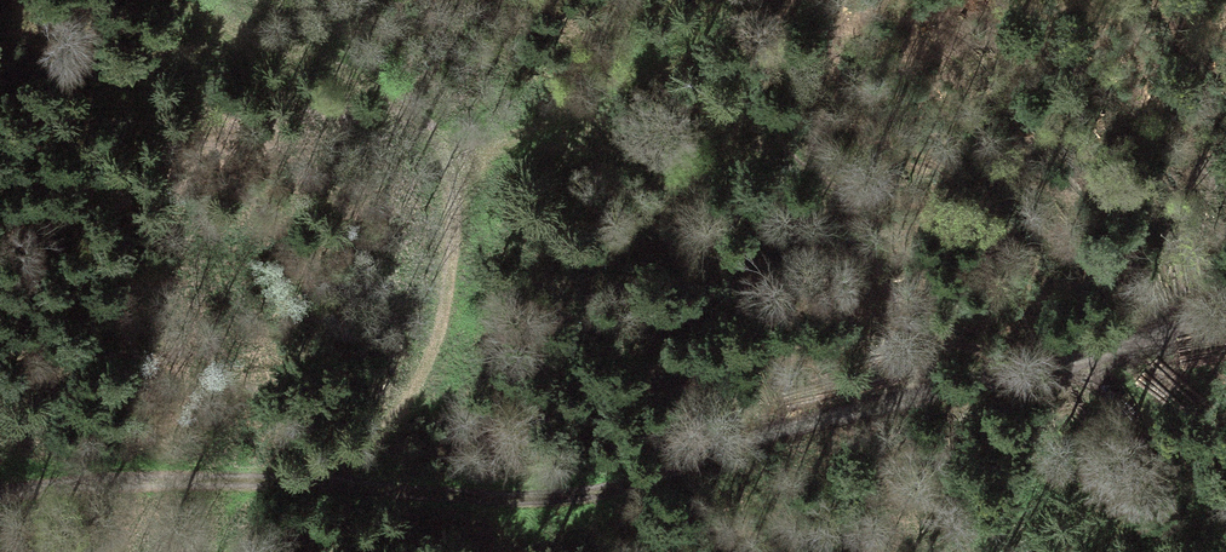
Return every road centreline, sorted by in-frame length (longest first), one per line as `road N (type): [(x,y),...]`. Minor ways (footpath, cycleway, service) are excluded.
road 1 (track): [(979,384),(740,447),(605,500),(555,504),(197,479),(0,498)]
road 2 (track): [(187,0),(420,113),(453,180),(434,343),(402,413),(329,487)]
road 3 (track): [(979,384),(898,293),(774,86),(777,35),(798,0)]
road 4 (track): [(1225,319),(979,384)]
road 5 (track): [(1088,551),(1102,450),(1091,354)]

